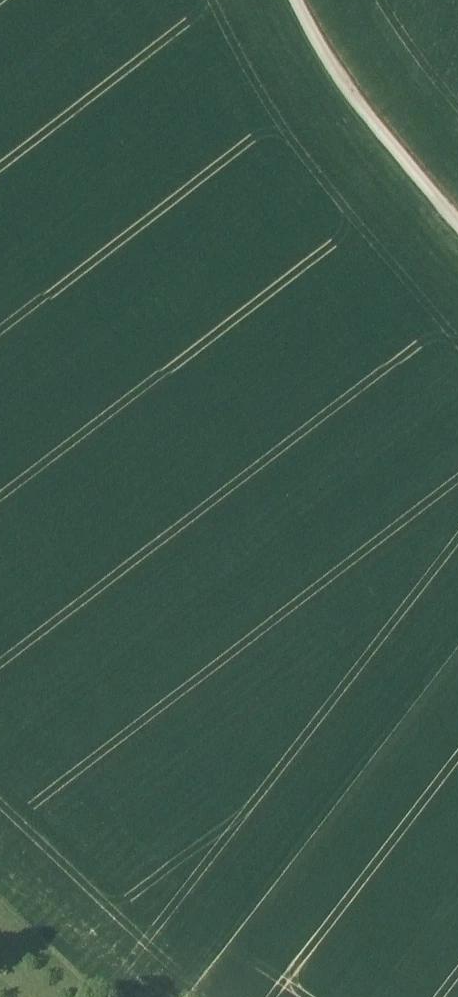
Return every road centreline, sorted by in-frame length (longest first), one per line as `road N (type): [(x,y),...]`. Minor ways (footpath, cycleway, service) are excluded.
road 1 (track): [(297,0),(344,79),(457,215)]

